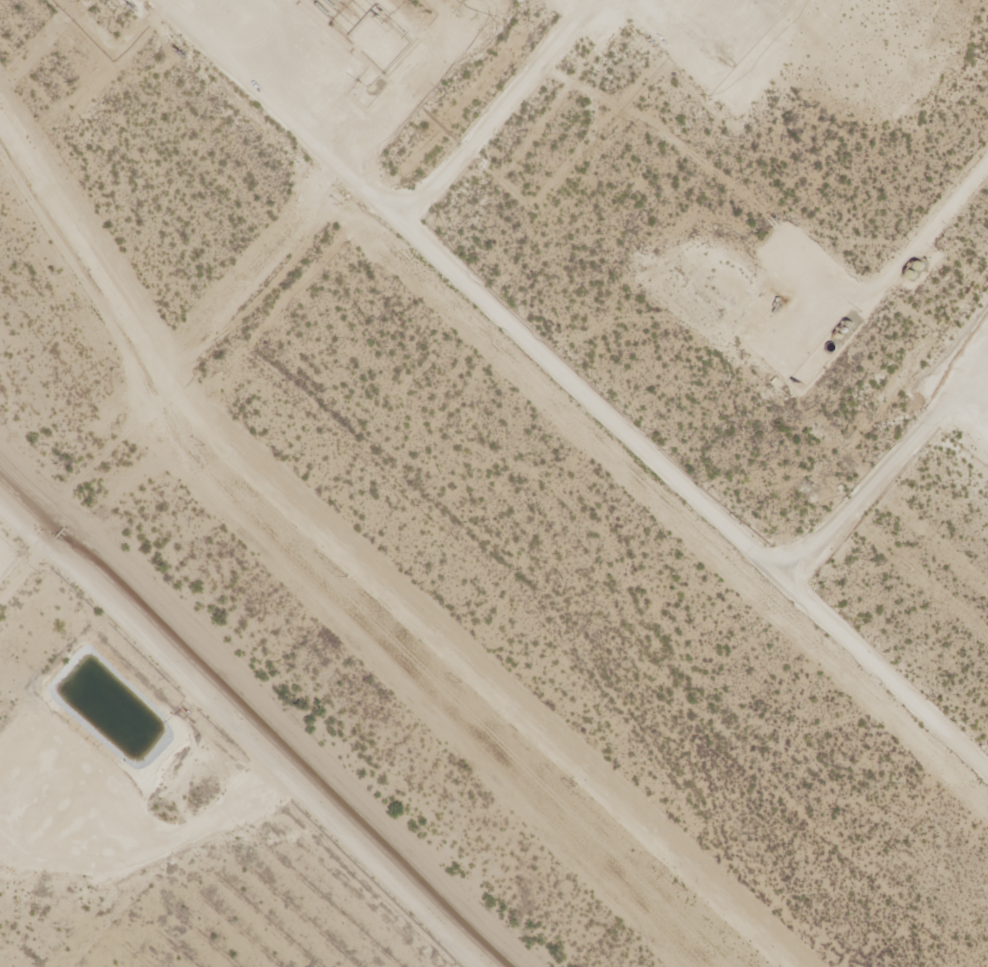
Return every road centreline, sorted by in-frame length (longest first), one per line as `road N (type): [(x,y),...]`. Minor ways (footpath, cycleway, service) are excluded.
road 1 (residential): [(486,966),(0,494)]

